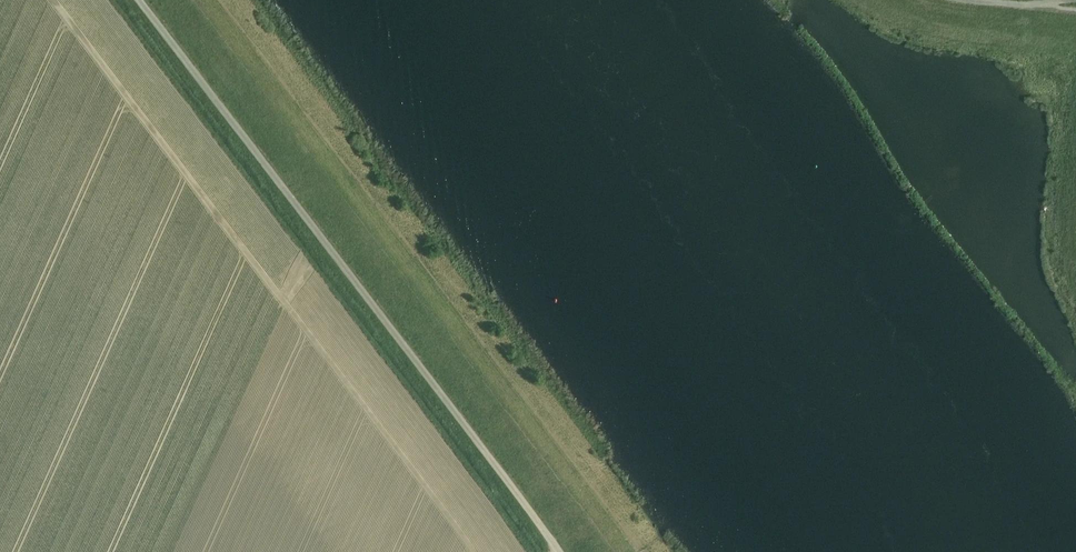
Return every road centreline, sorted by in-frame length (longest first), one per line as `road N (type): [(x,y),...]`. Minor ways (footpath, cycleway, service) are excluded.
road 1 (unclassified): [(556,551),(139,0)]

